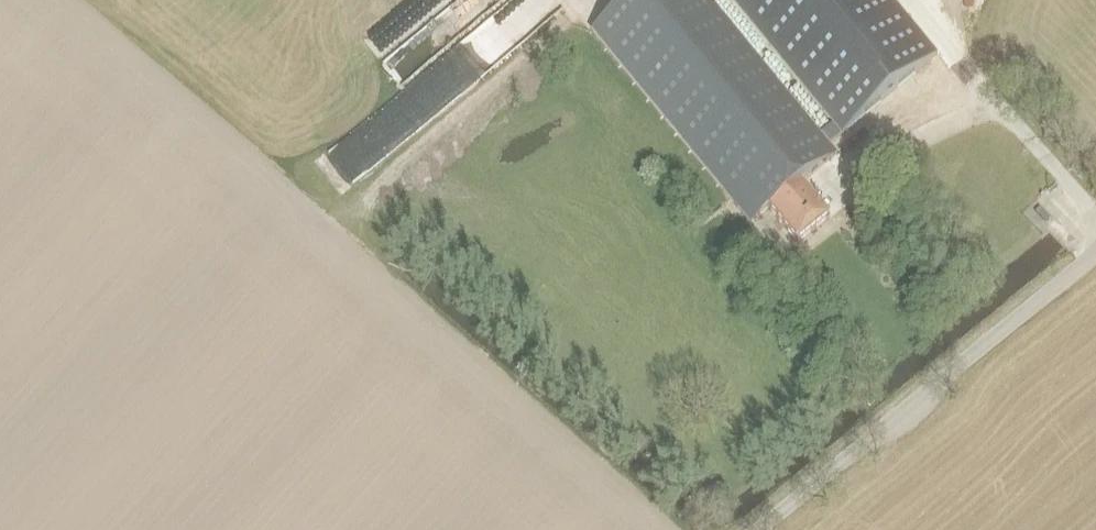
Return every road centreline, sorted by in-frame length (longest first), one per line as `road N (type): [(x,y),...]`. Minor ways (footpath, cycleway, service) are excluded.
road 1 (unclassified): [(763,529),(1095,258)]

